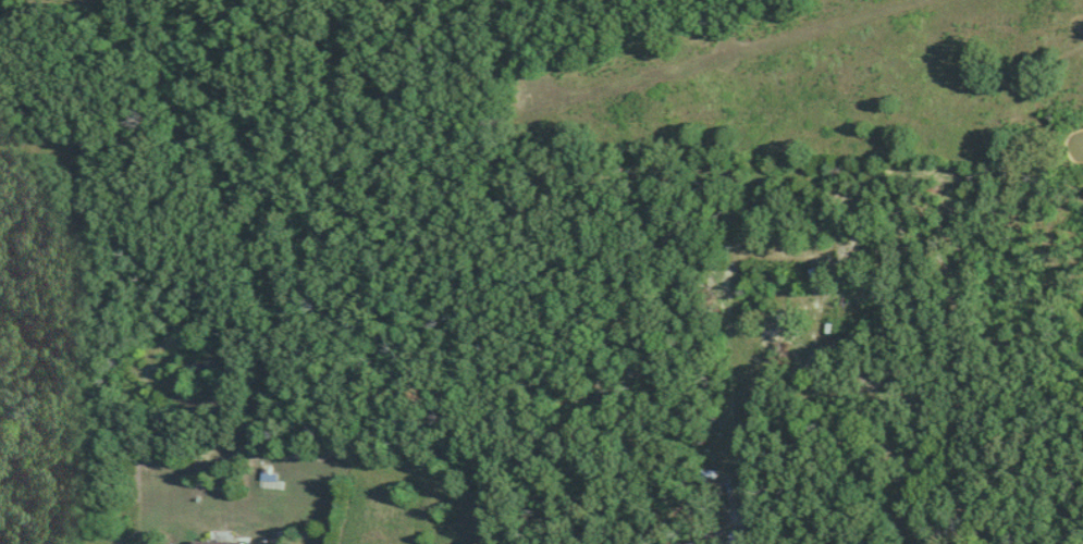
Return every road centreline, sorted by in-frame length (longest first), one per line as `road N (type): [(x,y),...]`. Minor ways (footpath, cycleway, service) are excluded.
road 1 (residential): [(734,543),(739,287)]

